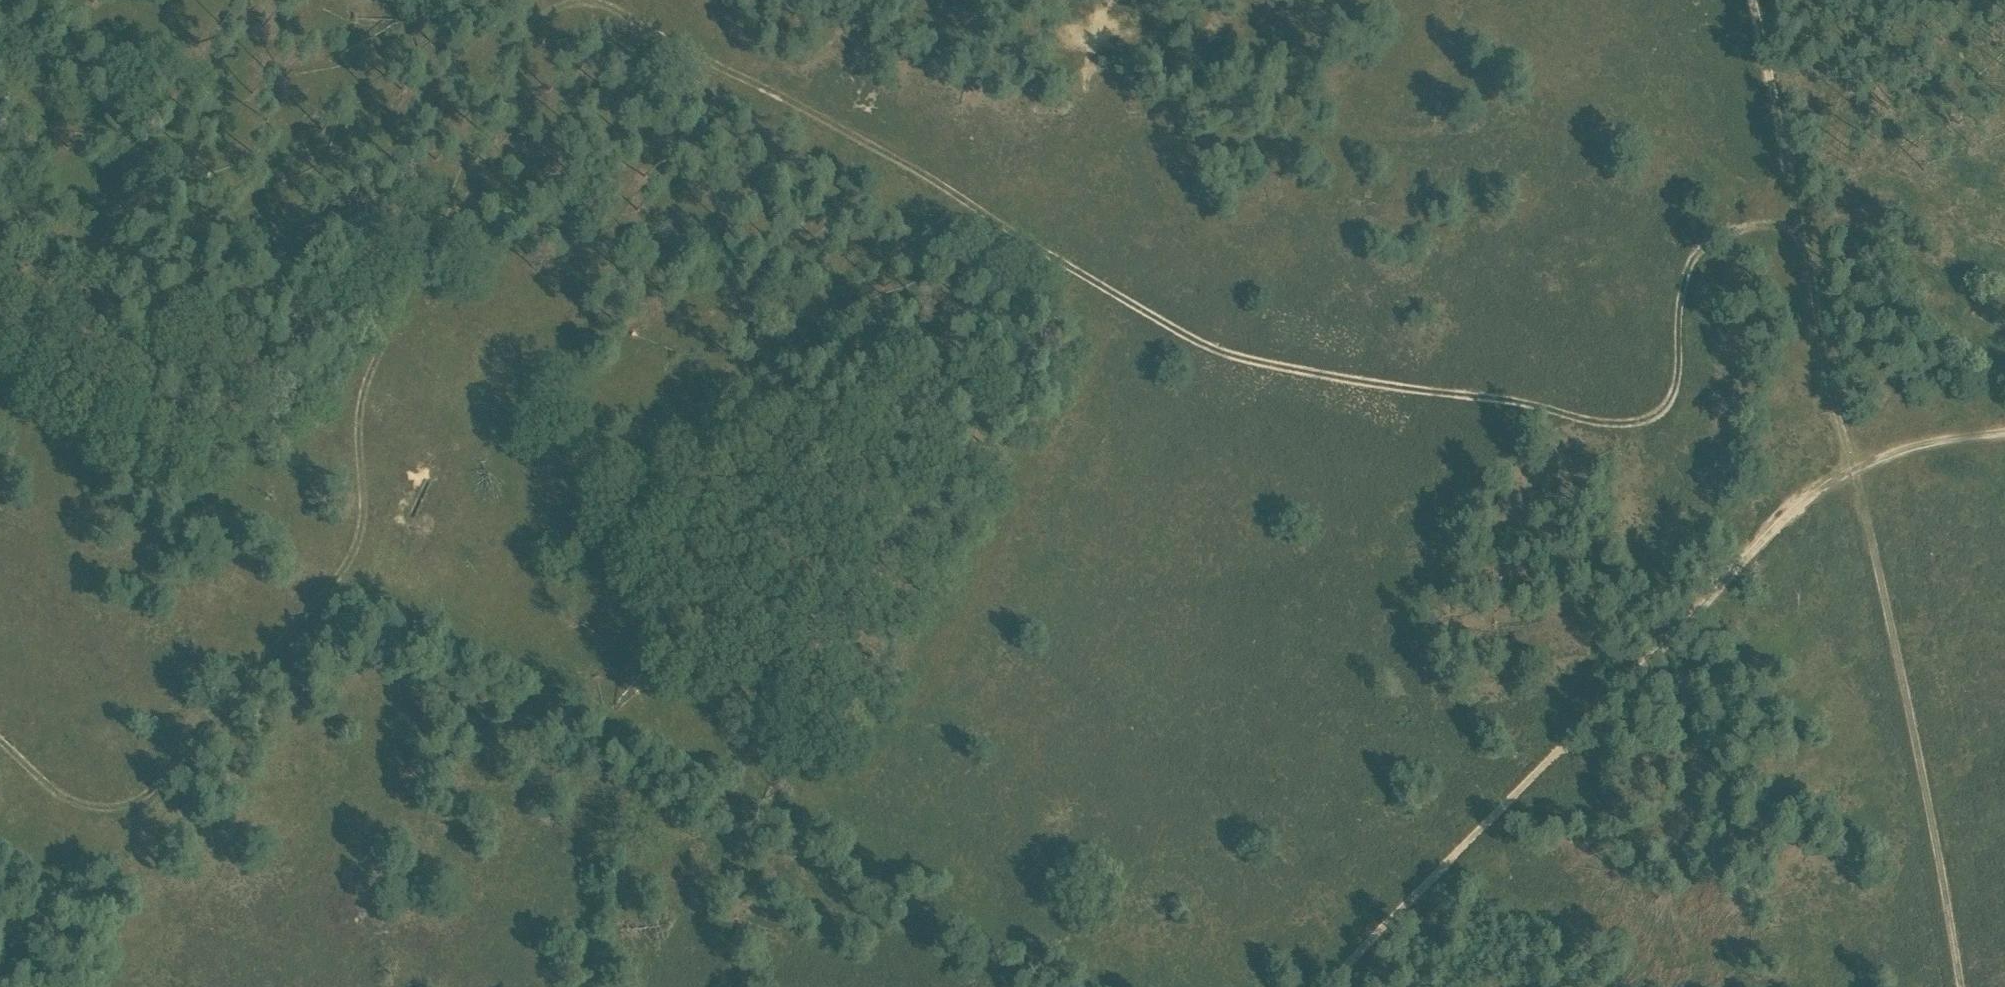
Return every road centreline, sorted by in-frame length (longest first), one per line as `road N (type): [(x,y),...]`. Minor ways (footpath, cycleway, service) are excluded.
road 1 (track): [(571,0),(831,125),(1221,352),(1620,428),(1657,418),(1674,395),(1681,300),(1698,252),(1787,187)]
road 2 (track): [(1859,466),(1807,491),(1711,581),(1321,986)]
road 3 (track): [(0,973),(353,553),(360,539),(361,406),(376,355)]
road 4 (track): [(1787,187),(1859,236),(1931,260),(2004,271)]
road 5 (track): [(1787,187),(1753,0)]
road 6 (track): [(80,875),(49,789),(0,741)]
road 7 (track): [(2004,425),(1859,466)]

